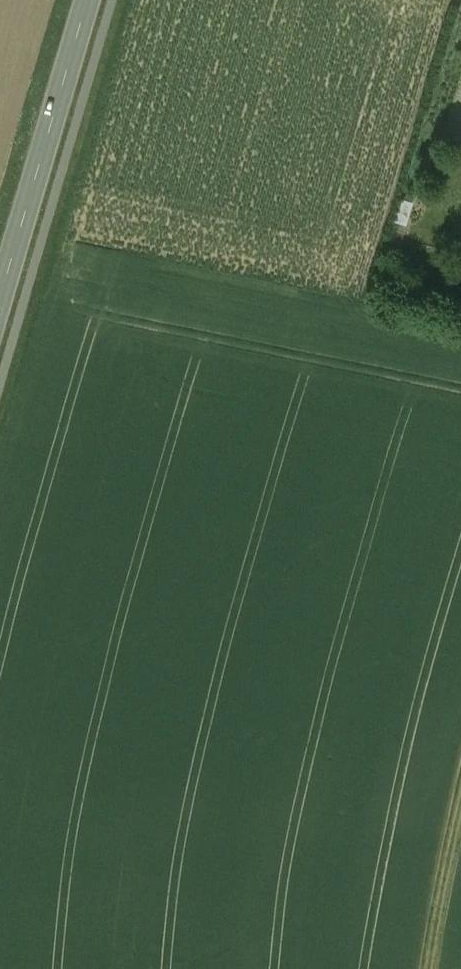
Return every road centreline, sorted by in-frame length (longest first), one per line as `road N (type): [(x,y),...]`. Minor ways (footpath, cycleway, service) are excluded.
road 1 (secondary): [(0,302),(88,0)]
road 2 (track): [(460,767),(413,968)]

